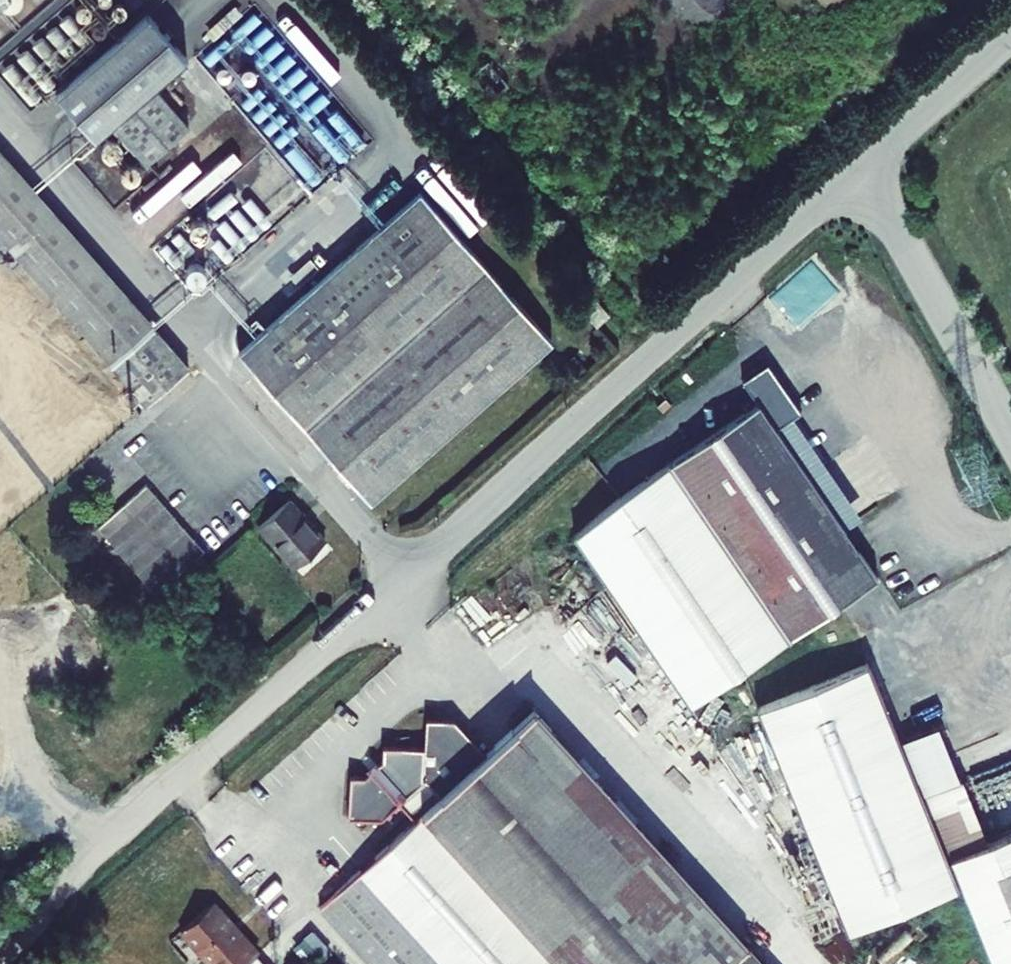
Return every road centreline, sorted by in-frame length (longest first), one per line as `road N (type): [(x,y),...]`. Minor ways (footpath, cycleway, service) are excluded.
road 1 (unclassified): [(0,963),(107,841),(864,165)]
road 2 (unclassified): [(864,165),(1010,433)]
road 3 (unclassified): [(864,165),(1010,33)]

